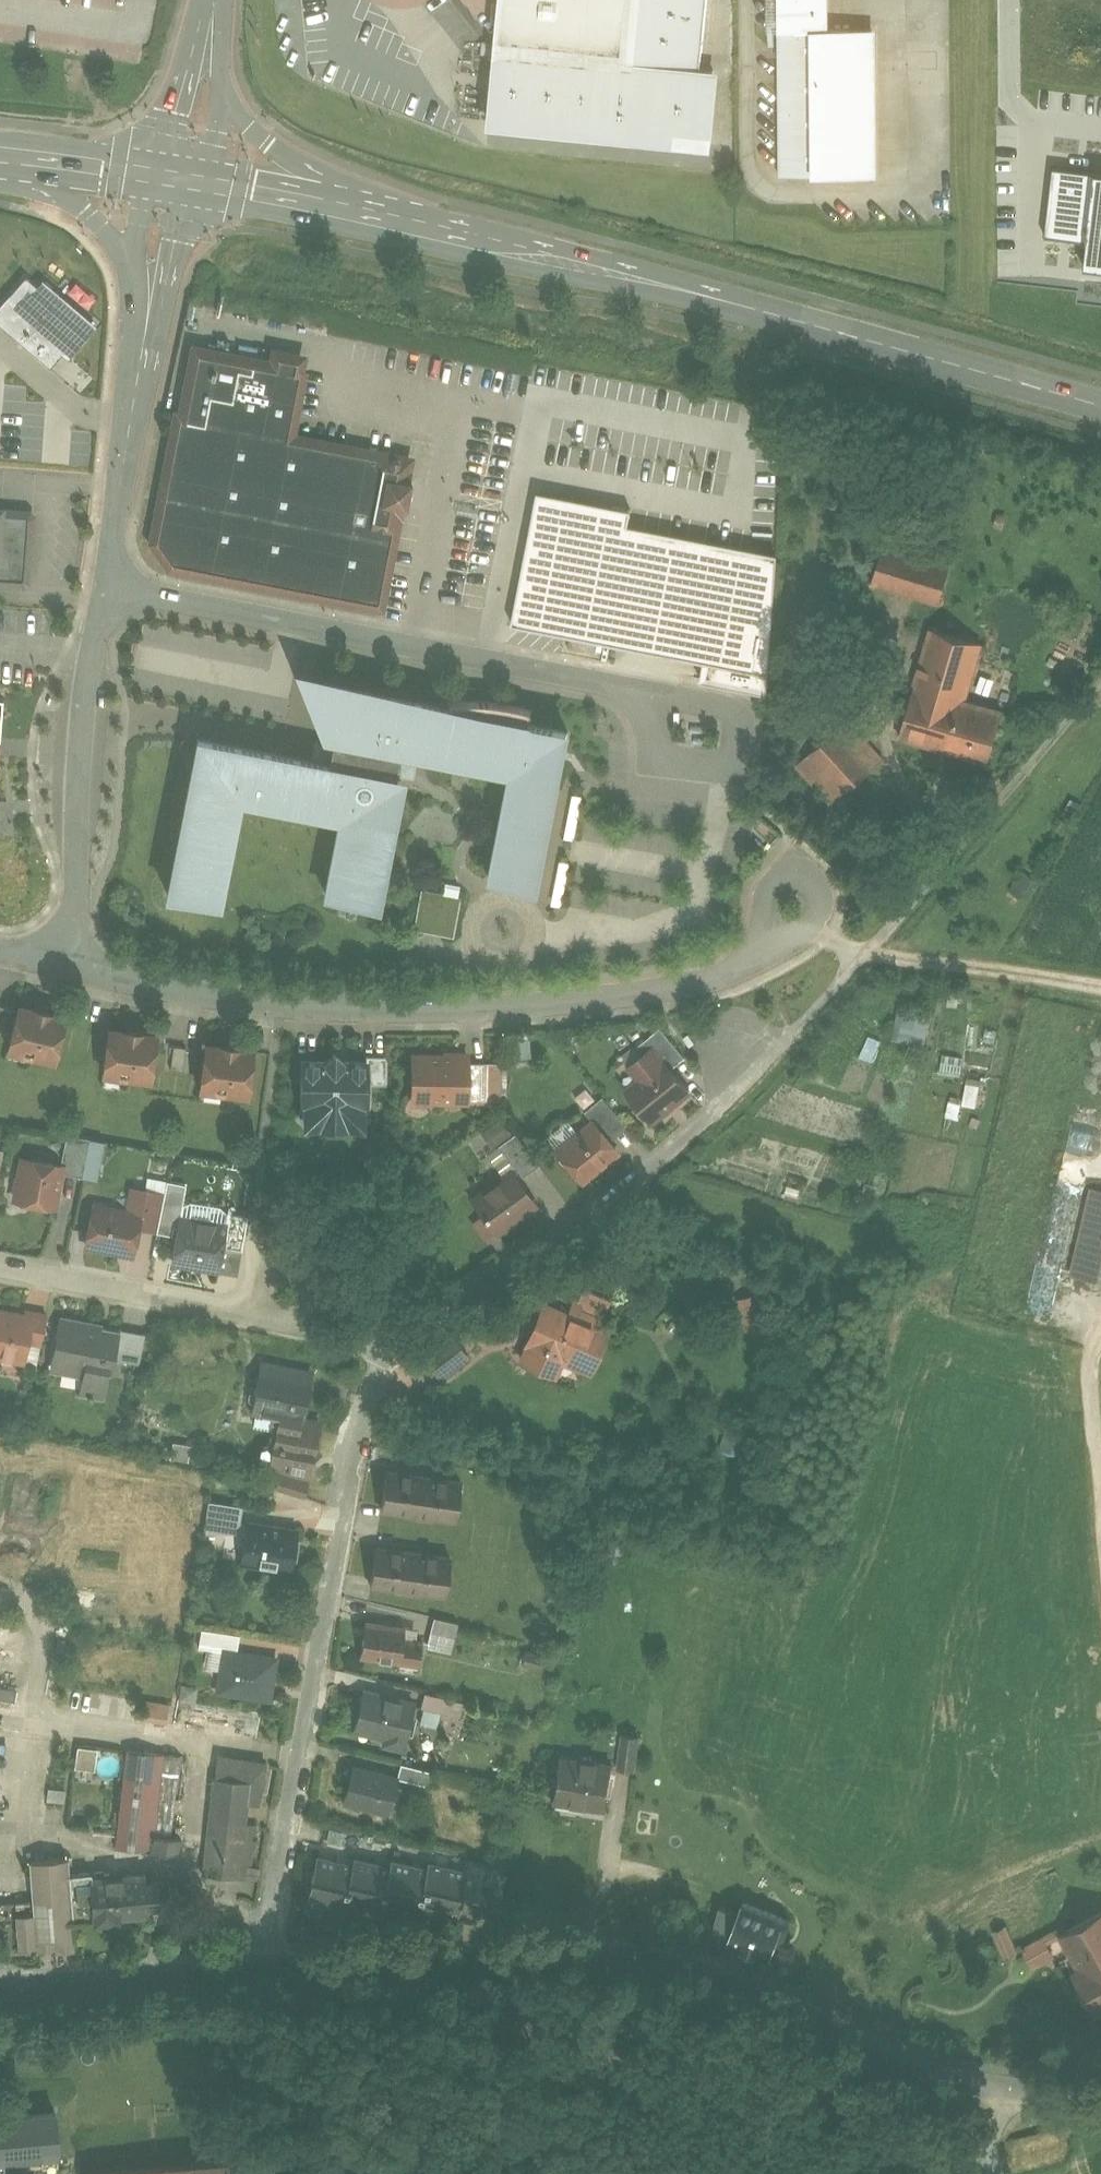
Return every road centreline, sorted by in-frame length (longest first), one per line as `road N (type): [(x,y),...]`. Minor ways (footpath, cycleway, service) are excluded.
road 1 (residential): [(1100,692),(863,958),(653,1165),(438,1305),(369,1367),(263,1977)]
road 2 (residential): [(263,1977),(421,1963),(637,1965),(994,2091)]
road 3 (residential): [(81,973),(167,994),(334,1017),(564,1009),(661,997),(722,974),(769,945),(795,912)]
road 4 (primary): [(1100,409),(647,283),(417,233)]
road 5 (residential): [(101,584),(592,685),(698,726)]
road 6 (residential): [(81,973),(72,783),(79,691),(101,584)]
road 7 (primary): [(417,233),(300,171),(248,129),(219,87),(207,26)]
road 8 (residential): [(0,1269),(226,1314),(279,1292)]
road 9 (residential): [(0,1999),(263,1977)]
road 10 (residential): [(101,584),(147,343)]
road 11 (primary): [(417,233),(176,191)]
road 12 (primary): [(34,167),(78,196),(121,247),(147,343)]
road 13 (residential): [(796,2173),(982,2142)]
road 14 (residential): [(176,191),(207,26)]
road 15 (residential): [(147,343),(176,191)]
road 16 (primary): [(176,191),(34,167)]

